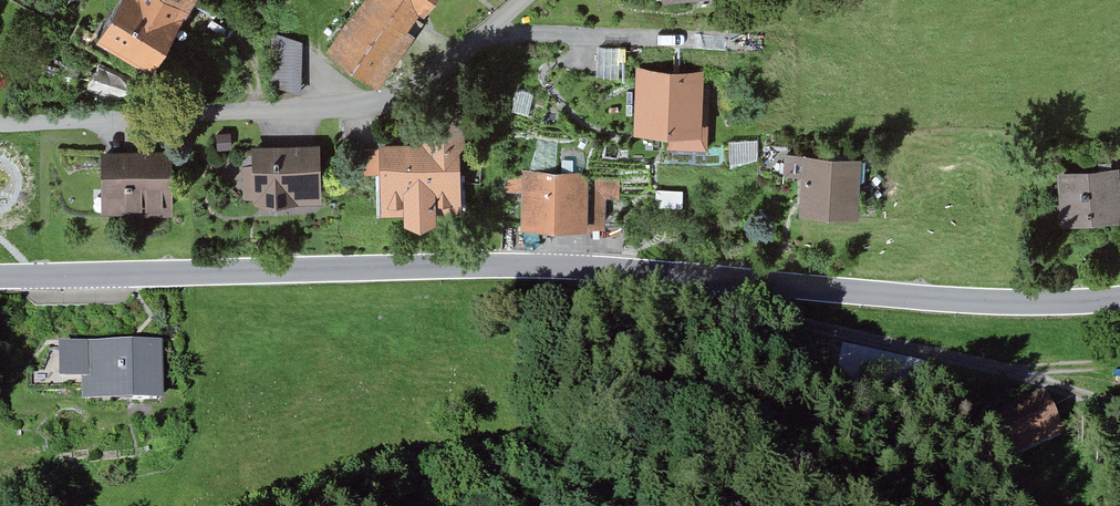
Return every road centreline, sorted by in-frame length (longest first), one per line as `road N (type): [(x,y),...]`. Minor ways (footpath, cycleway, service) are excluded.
road 1 (tertiary): [(0,276),(518,266),(927,298),(1119,296)]
road 2 (residential): [(525,0),(455,64),(393,99),(283,116),(0,125)]
road 3 (track): [(1119,401),(745,305),(659,274)]

